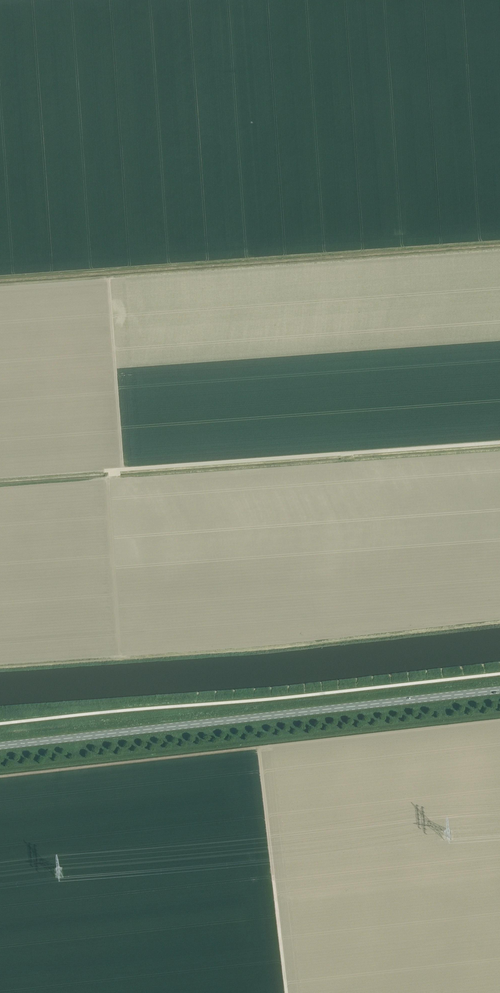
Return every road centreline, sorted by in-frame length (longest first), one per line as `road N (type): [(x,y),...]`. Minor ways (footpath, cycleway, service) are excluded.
road 1 (primary): [(0,746),(499,690)]

